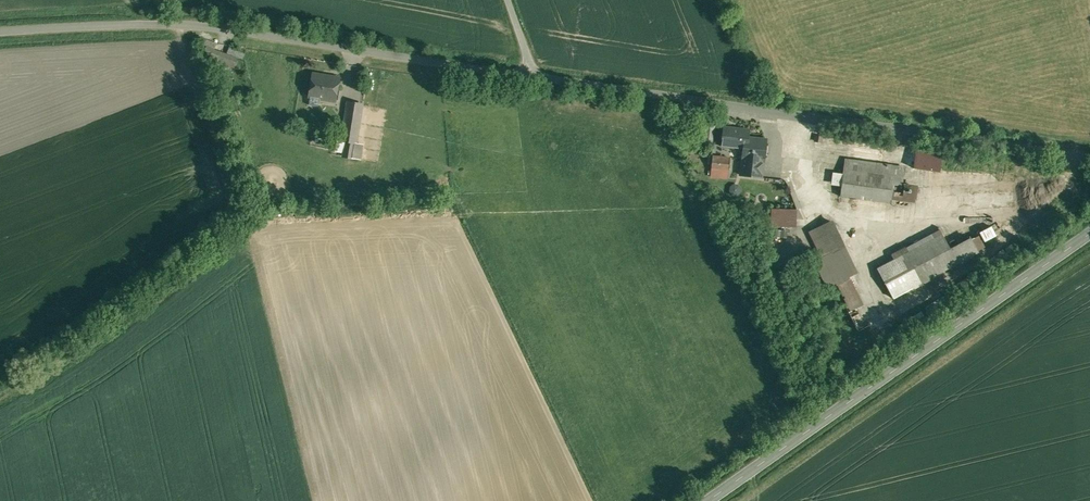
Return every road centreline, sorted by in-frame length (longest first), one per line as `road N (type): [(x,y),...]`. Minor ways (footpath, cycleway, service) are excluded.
road 1 (unclassified): [(1089,160),(536,78)]
road 2 (unclassified): [(0,37),(193,24),(536,78)]
road 3 (secondary): [(1089,233),(706,500)]

